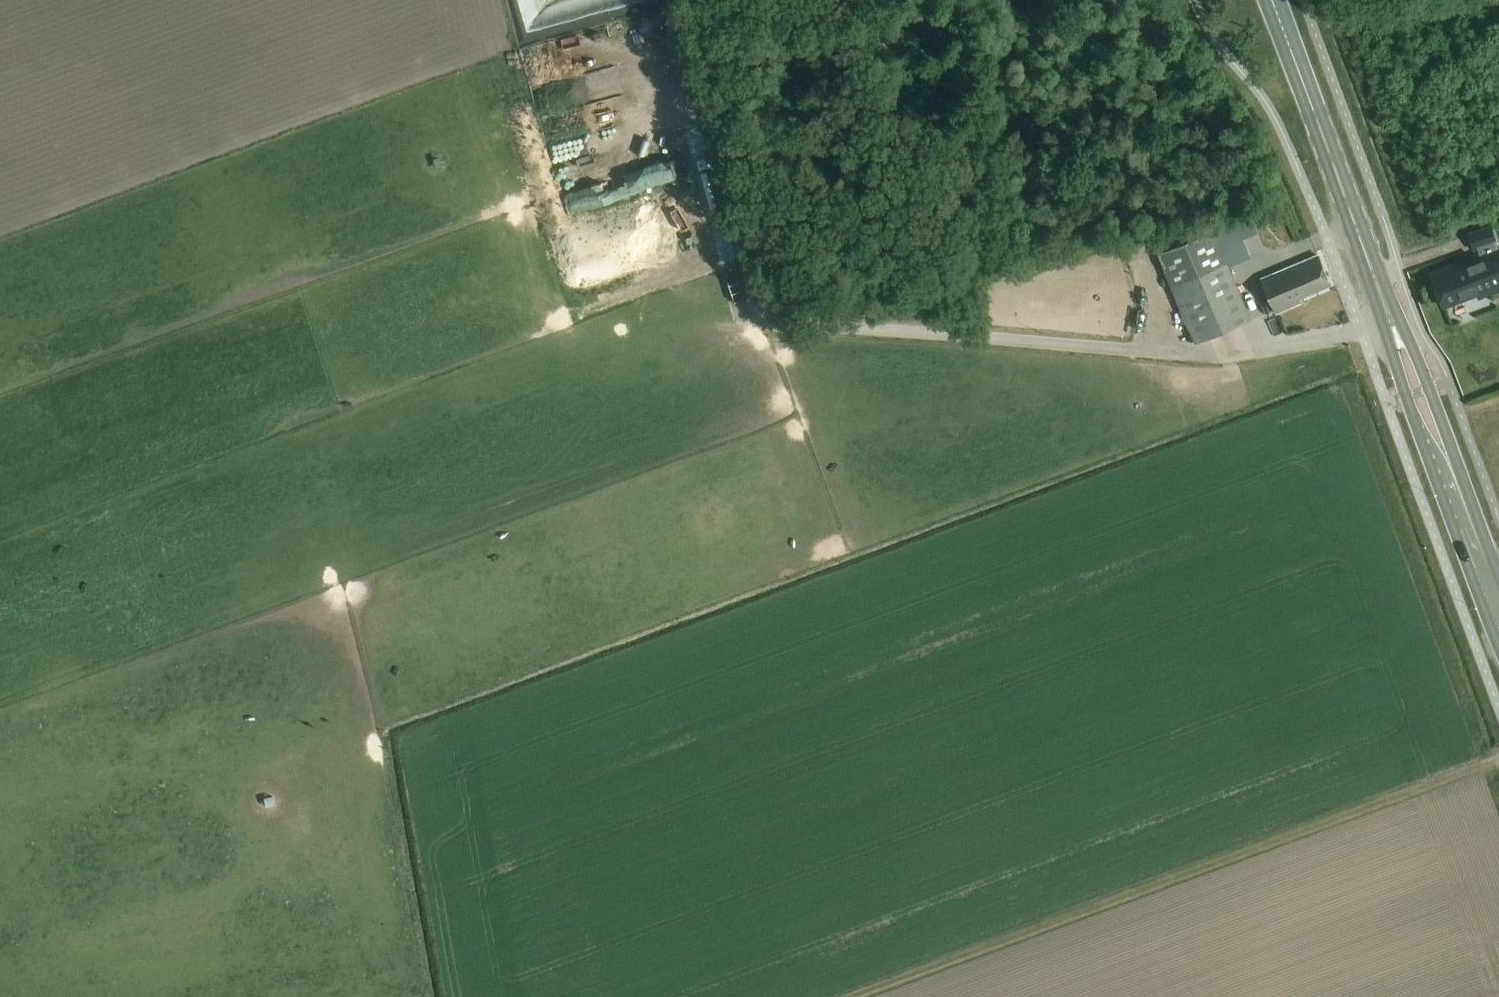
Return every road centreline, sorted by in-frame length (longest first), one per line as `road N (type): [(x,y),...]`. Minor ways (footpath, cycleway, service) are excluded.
road 1 (primary): [(1368,262),(1406,398),(1481,601)]
road 2 (primary): [(1498,580),(1429,390),(1368,262)]
road 3 (primary): [(1368,262),(1271,0)]

